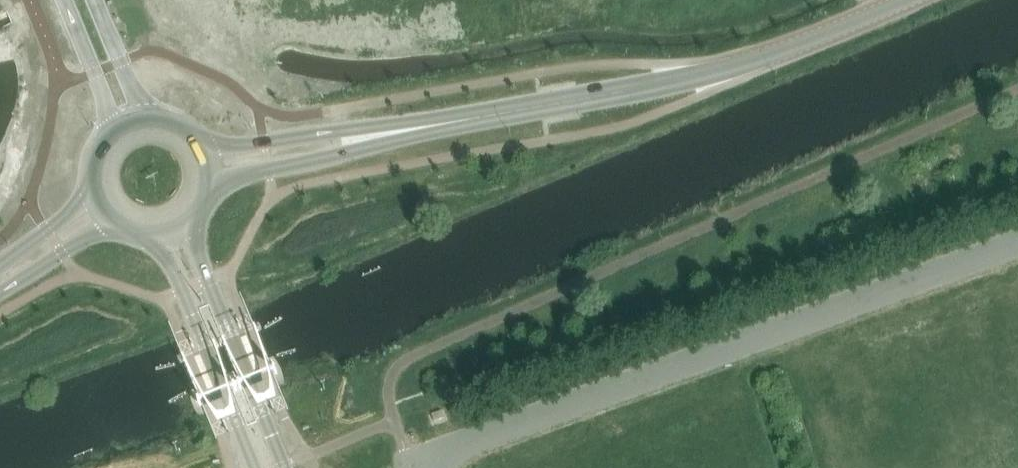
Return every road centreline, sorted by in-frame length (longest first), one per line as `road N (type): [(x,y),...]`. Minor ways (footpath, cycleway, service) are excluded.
road 1 (unclassified): [(1017,249),(411,467)]
road 2 (secondary): [(516,116),(759,61),(903,0)]
road 3 (secondary): [(516,116),(207,149)]
road 4 (secondary): [(214,180),(516,116)]
road 5 (secondary): [(284,467),(194,223)]
road 6 (secondary): [(157,240),(251,467)]
road 7 (unclassified): [(64,0),(108,131)]
road 8 (tertiary): [(0,290),(111,226)]
road 9 (unclassified): [(146,115),(94,0)]

